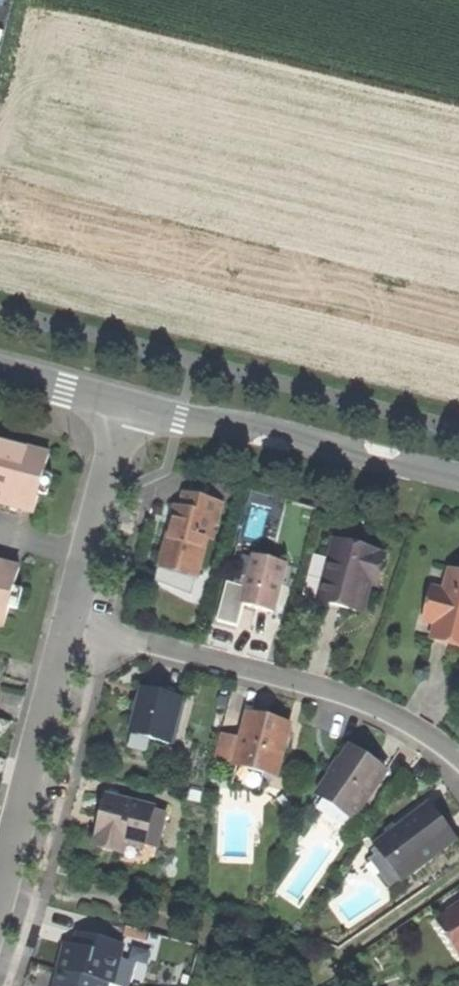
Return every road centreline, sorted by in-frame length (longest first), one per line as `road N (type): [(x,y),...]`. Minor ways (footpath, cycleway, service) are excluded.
road 1 (residential): [(69,622),(360,700),(458,760)]
road 2 (tertiary): [(129,408),(458,481)]
road 3 (residential): [(69,622),(12,854)]
road 4 (residential): [(129,408),(69,622)]
road 5 (tertiary): [(0,373),(129,408)]

